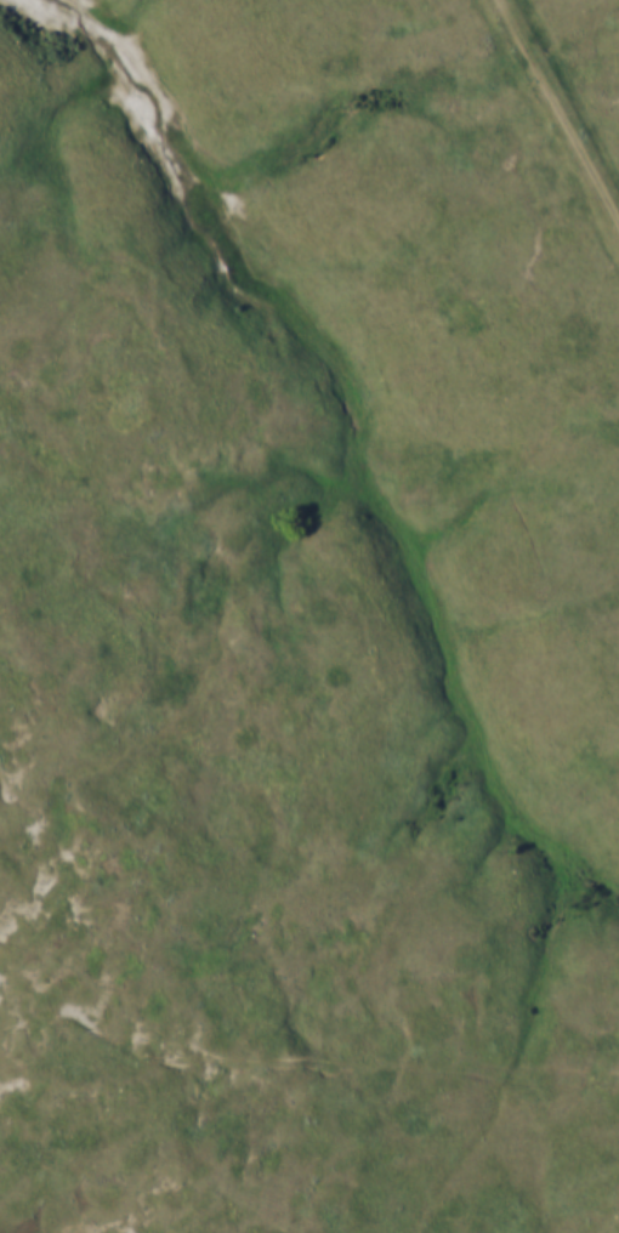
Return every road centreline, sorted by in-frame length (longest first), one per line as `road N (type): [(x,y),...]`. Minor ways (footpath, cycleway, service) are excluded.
road 1 (track): [(618,205),(511,0)]

